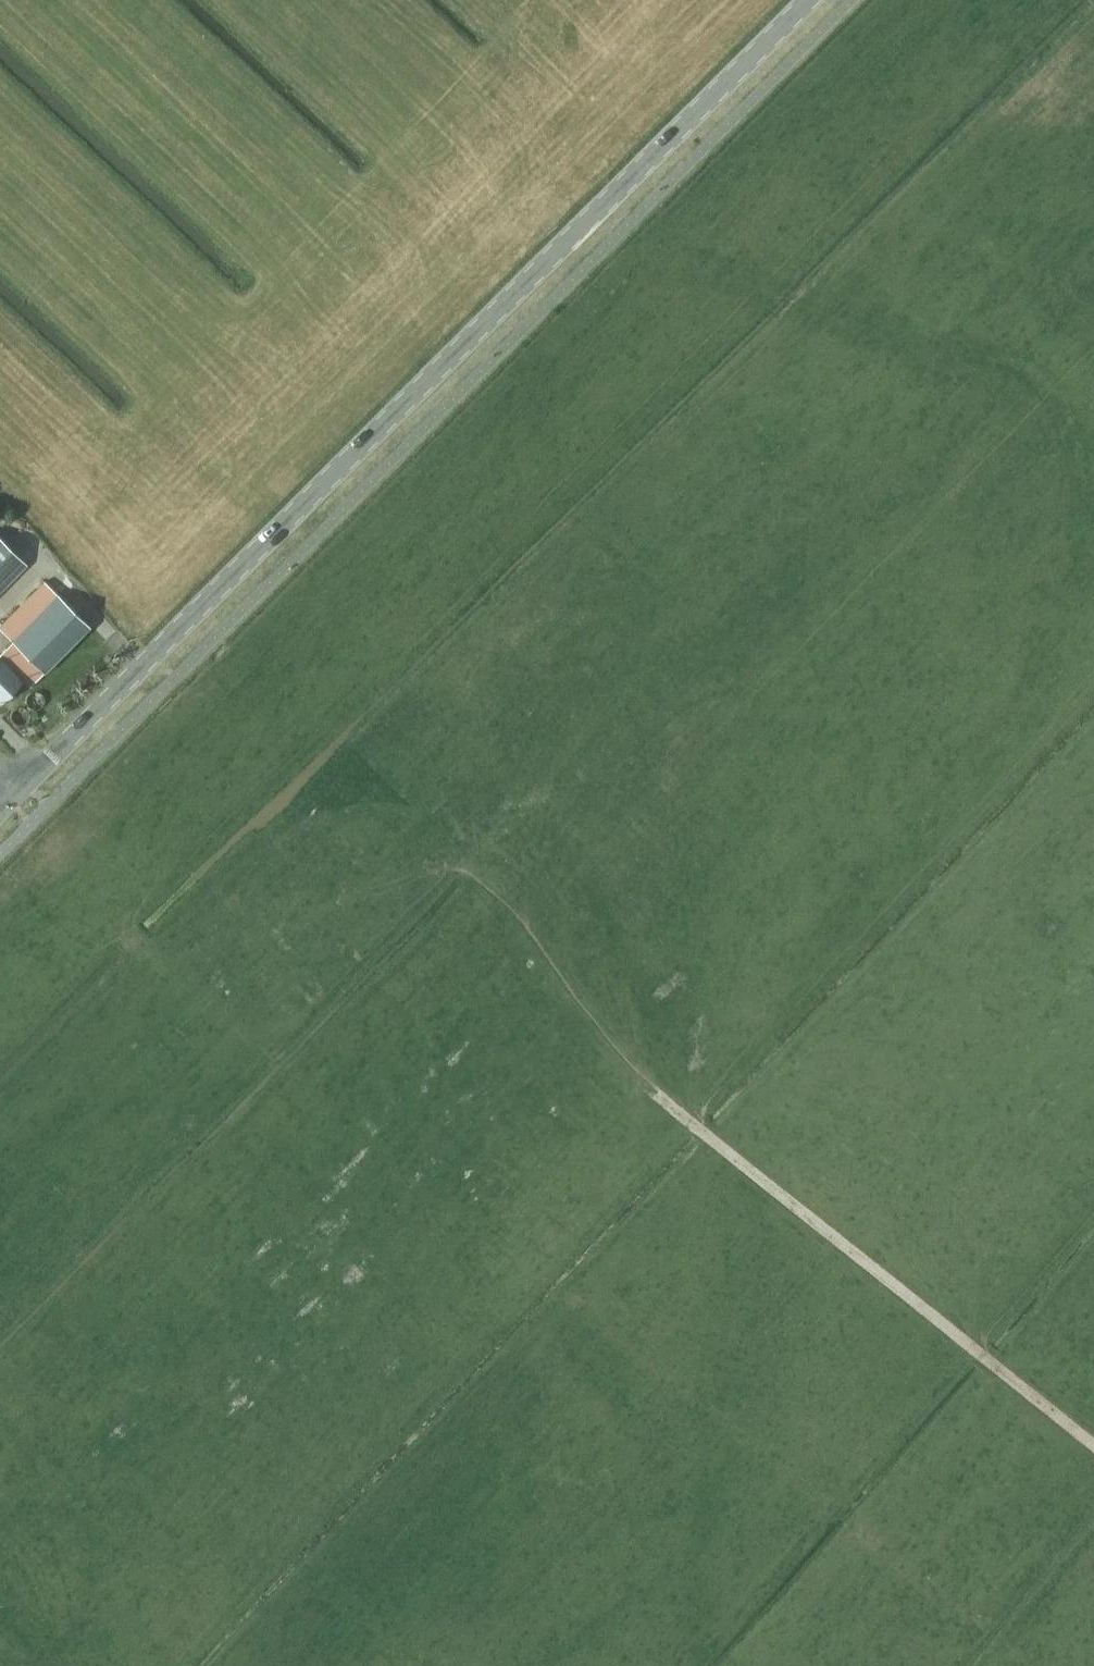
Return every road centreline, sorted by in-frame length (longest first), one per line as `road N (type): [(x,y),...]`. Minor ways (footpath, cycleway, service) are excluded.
road 1 (unclassified): [(17,791),(810,0)]
road 2 (track): [(656,1093),(1093,1445)]

